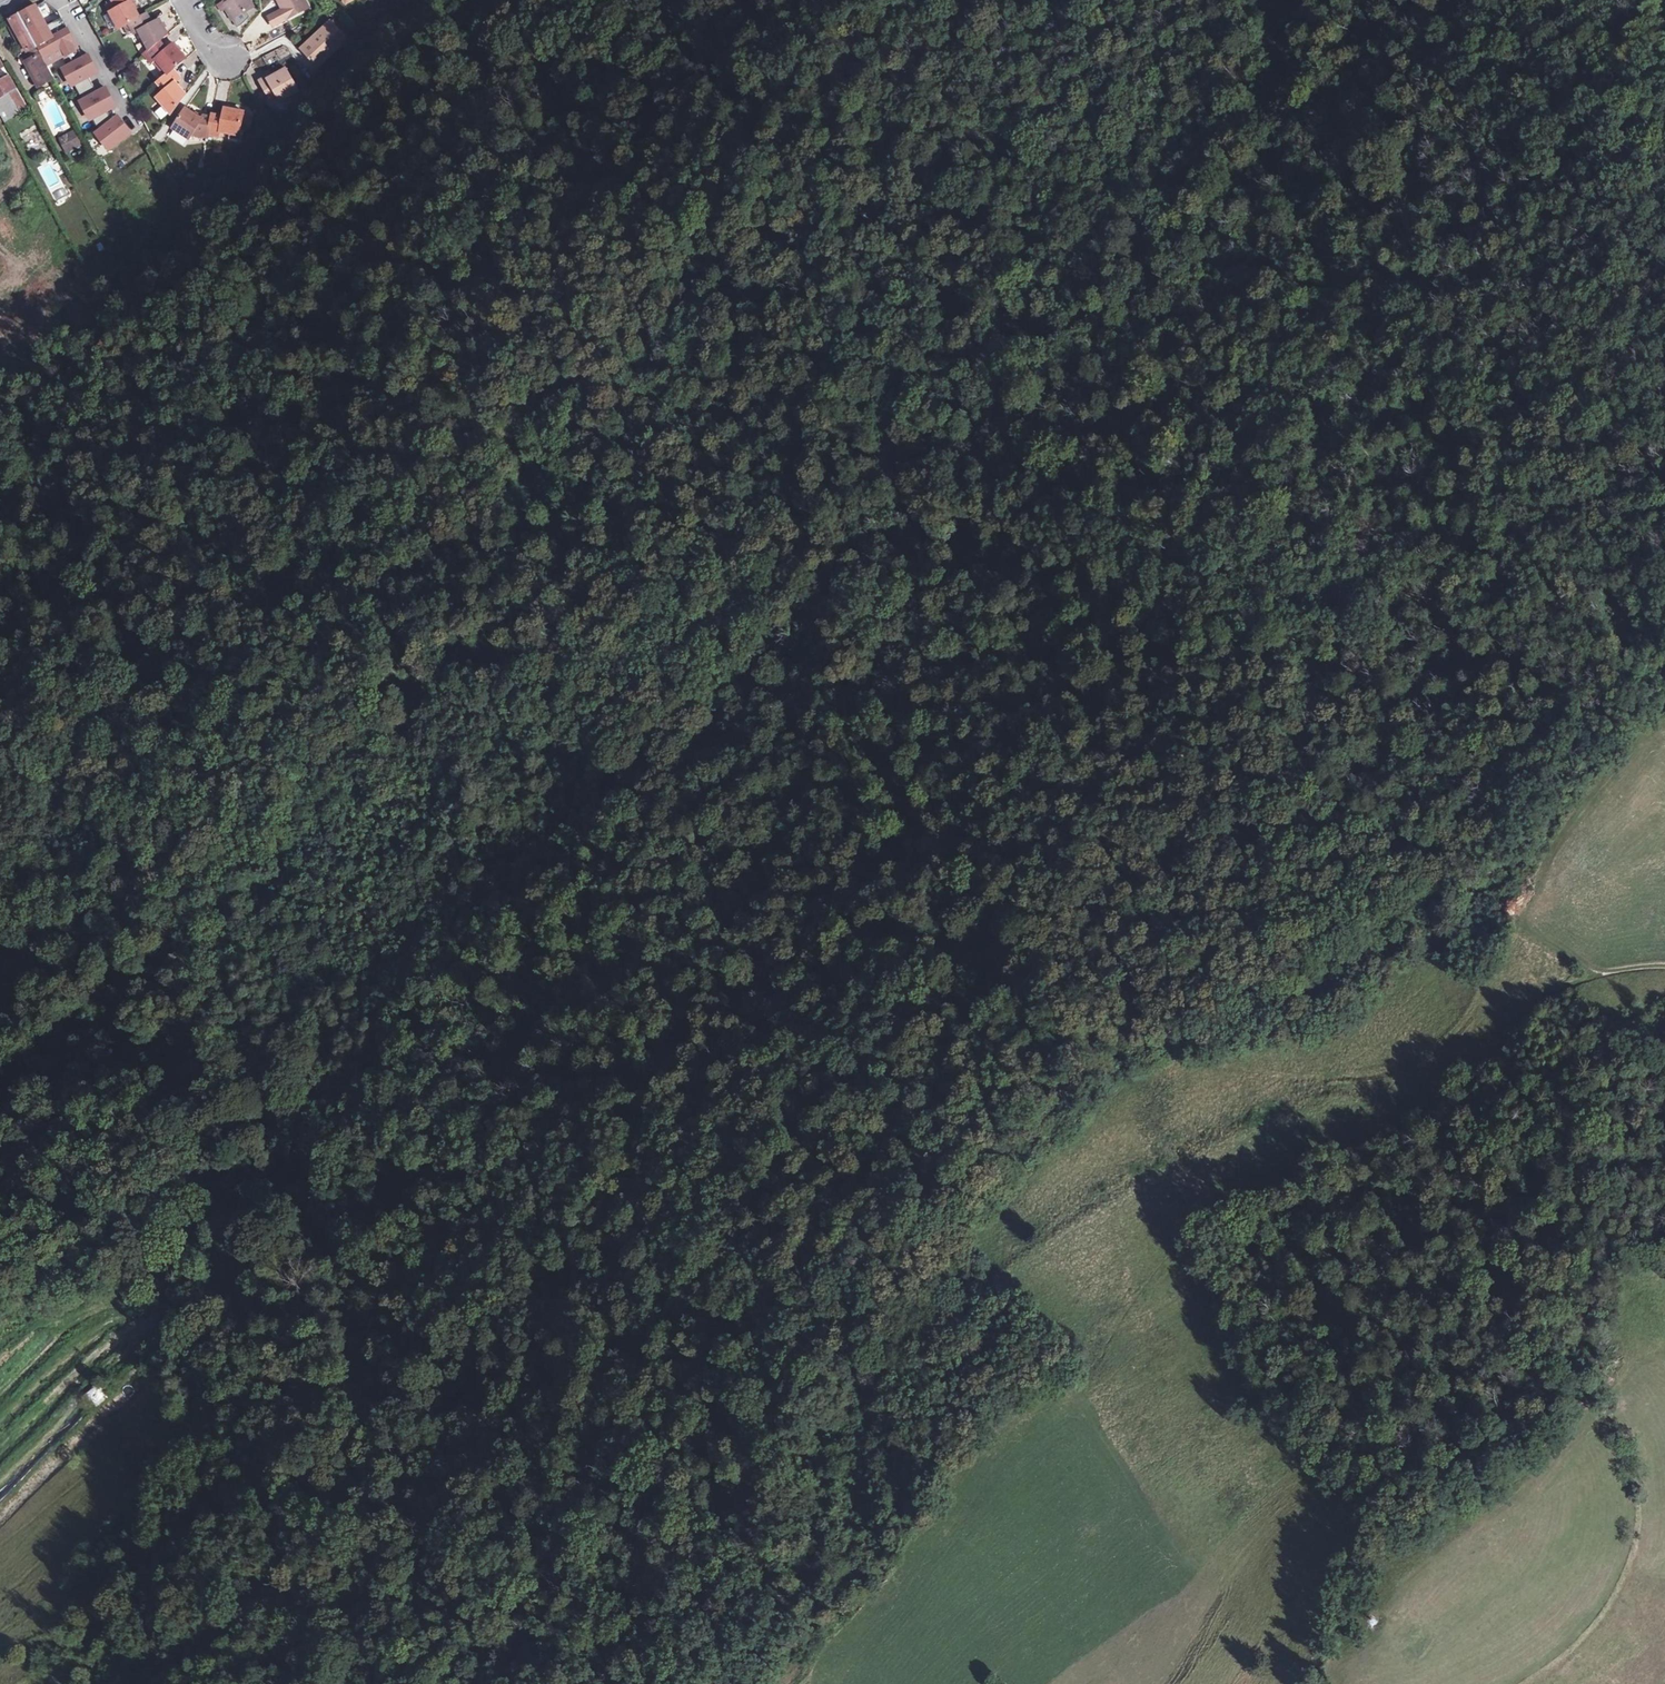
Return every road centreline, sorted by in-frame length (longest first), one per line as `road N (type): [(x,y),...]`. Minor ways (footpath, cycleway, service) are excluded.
road 1 (track): [(1269,1187),(1399,1127),(1535,1004),(1586,978),(1664,966)]
road 2 (track): [(0,1658),(88,1630),(93,1641),(73,1683)]

